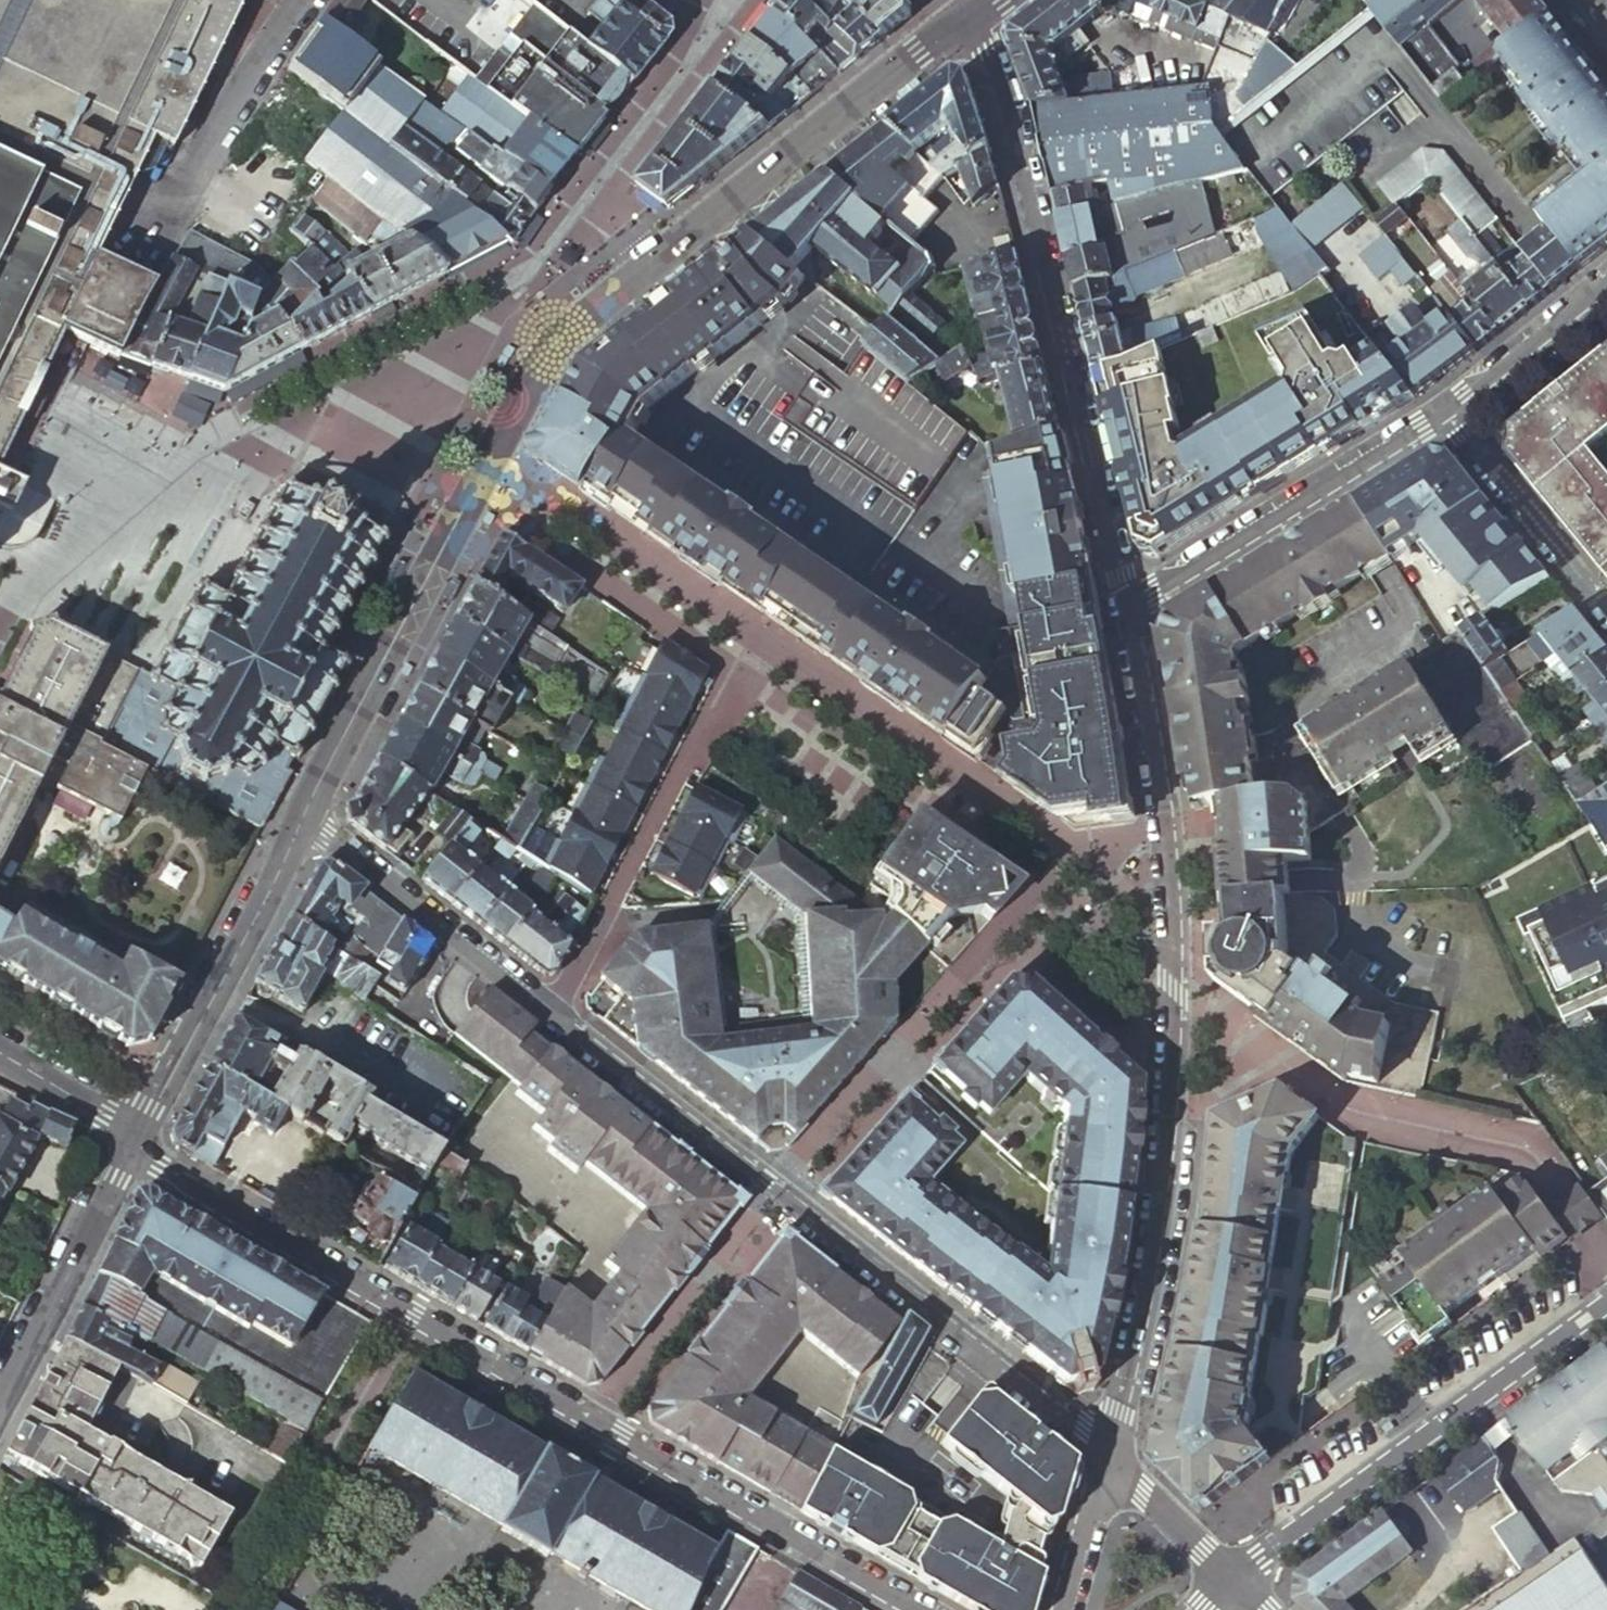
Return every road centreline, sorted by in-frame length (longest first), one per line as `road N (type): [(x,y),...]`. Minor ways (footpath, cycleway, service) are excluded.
road 1 (residential): [(921,1609),(160,1168),(134,1132)]
road 2 (tertiary): [(1121,614),(1169,905),(1172,984),(1157,1236),(1107,1460)]
road 3 (residential): [(548,1014),(1107,1460)]
road 4 (tertiary): [(971,17),(1009,118),(1121,614)]
road 5 (residential): [(1227,1574),(1606,1303)]
road 6 (residential): [(437,563),(575,325),(690,236)]
road 7 (residential): [(1456,409),(1121,614)]
road 8 (tertiary): [(690,236),(971,17)]
road 9 (tertiary): [(134,1132),(303,819)]
road 10 (unclassified): [(133,278),(305,0)]
road 11 (residential): [(303,819),(548,1014)]
road 12 (tertiary): [(0,1392),(134,1132)]
road 13 (tertiary): [(303,819),(437,563)]
road 14 (unclassified): [(1456,409),(1606,596)]
road 15 (residential): [(1606,285),(1456,409)]
road 16 (residential): [(1107,1460),(1227,1574)]
road 17 (residential): [(0,1052),(134,1132)]
road 18 (residential): [(548,1014),(619,878)]
road 19 (tertiary): [(1107,1460),(1071,1609)]

